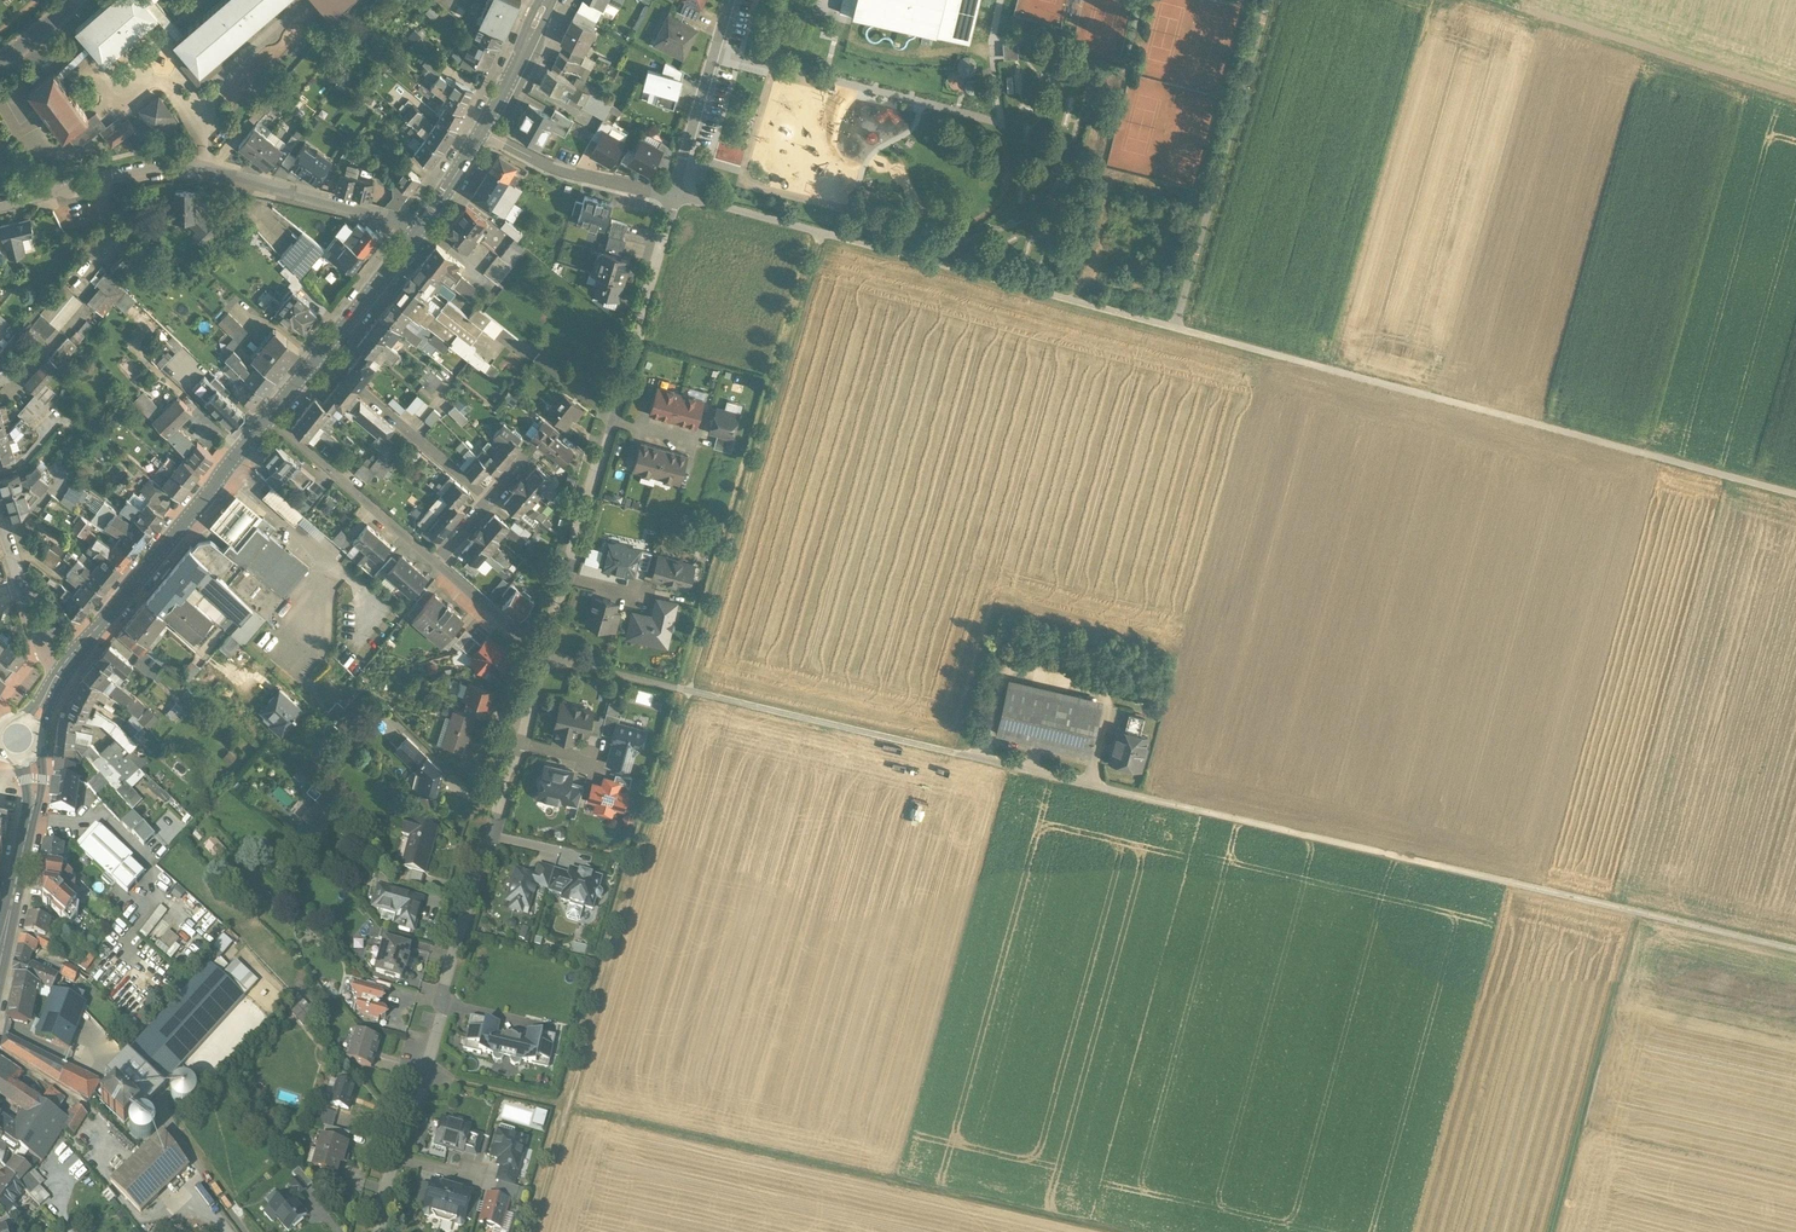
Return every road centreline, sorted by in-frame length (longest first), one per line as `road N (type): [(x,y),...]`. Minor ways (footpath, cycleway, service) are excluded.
road 1 (track): [(544,655),(1795,951)]
road 2 (track): [(671,196),(1795,496)]
road 3 (track): [(423,1075),(568,1108),(821,234)]
road 4 (residential): [(379,1231),(546,649)]
road 5 (track): [(568,1108),(1121,1231)]
road 6 (residential): [(546,649),(671,196)]
road 7 (residential): [(418,230),(193,168),(0,206)]
road 8 (track): [(1474,0),(1795,100)]
road 9 (secondary): [(60,673),(268,418)]
road 10 (track): [(1638,914),(1550,1231)]
road 11 (track): [(984,761),(998,681),(1009,669),(1095,685),(1107,697),(1107,718),(1091,786)]
road 12 (residential): [(320,355),(490,501)]
road 13 (residential): [(436,563),(268,418)]
road 14 (secondary): [(0,949),(34,777),(17,740)]
road 15 (residential): [(671,196),(730,0)]
road 16 (residential): [(482,131),(569,174),(671,196)]
road 17 (secondary): [(320,355),(418,230)]
road 18 (residential): [(60,673),(42,648),(0,531)]
road 19 (secondary): [(482,131),(546,0)]
road 20 (residential): [(546,649),(524,642),(436,563)]
road 21 (track): [(568,1108),(532,1231)]

